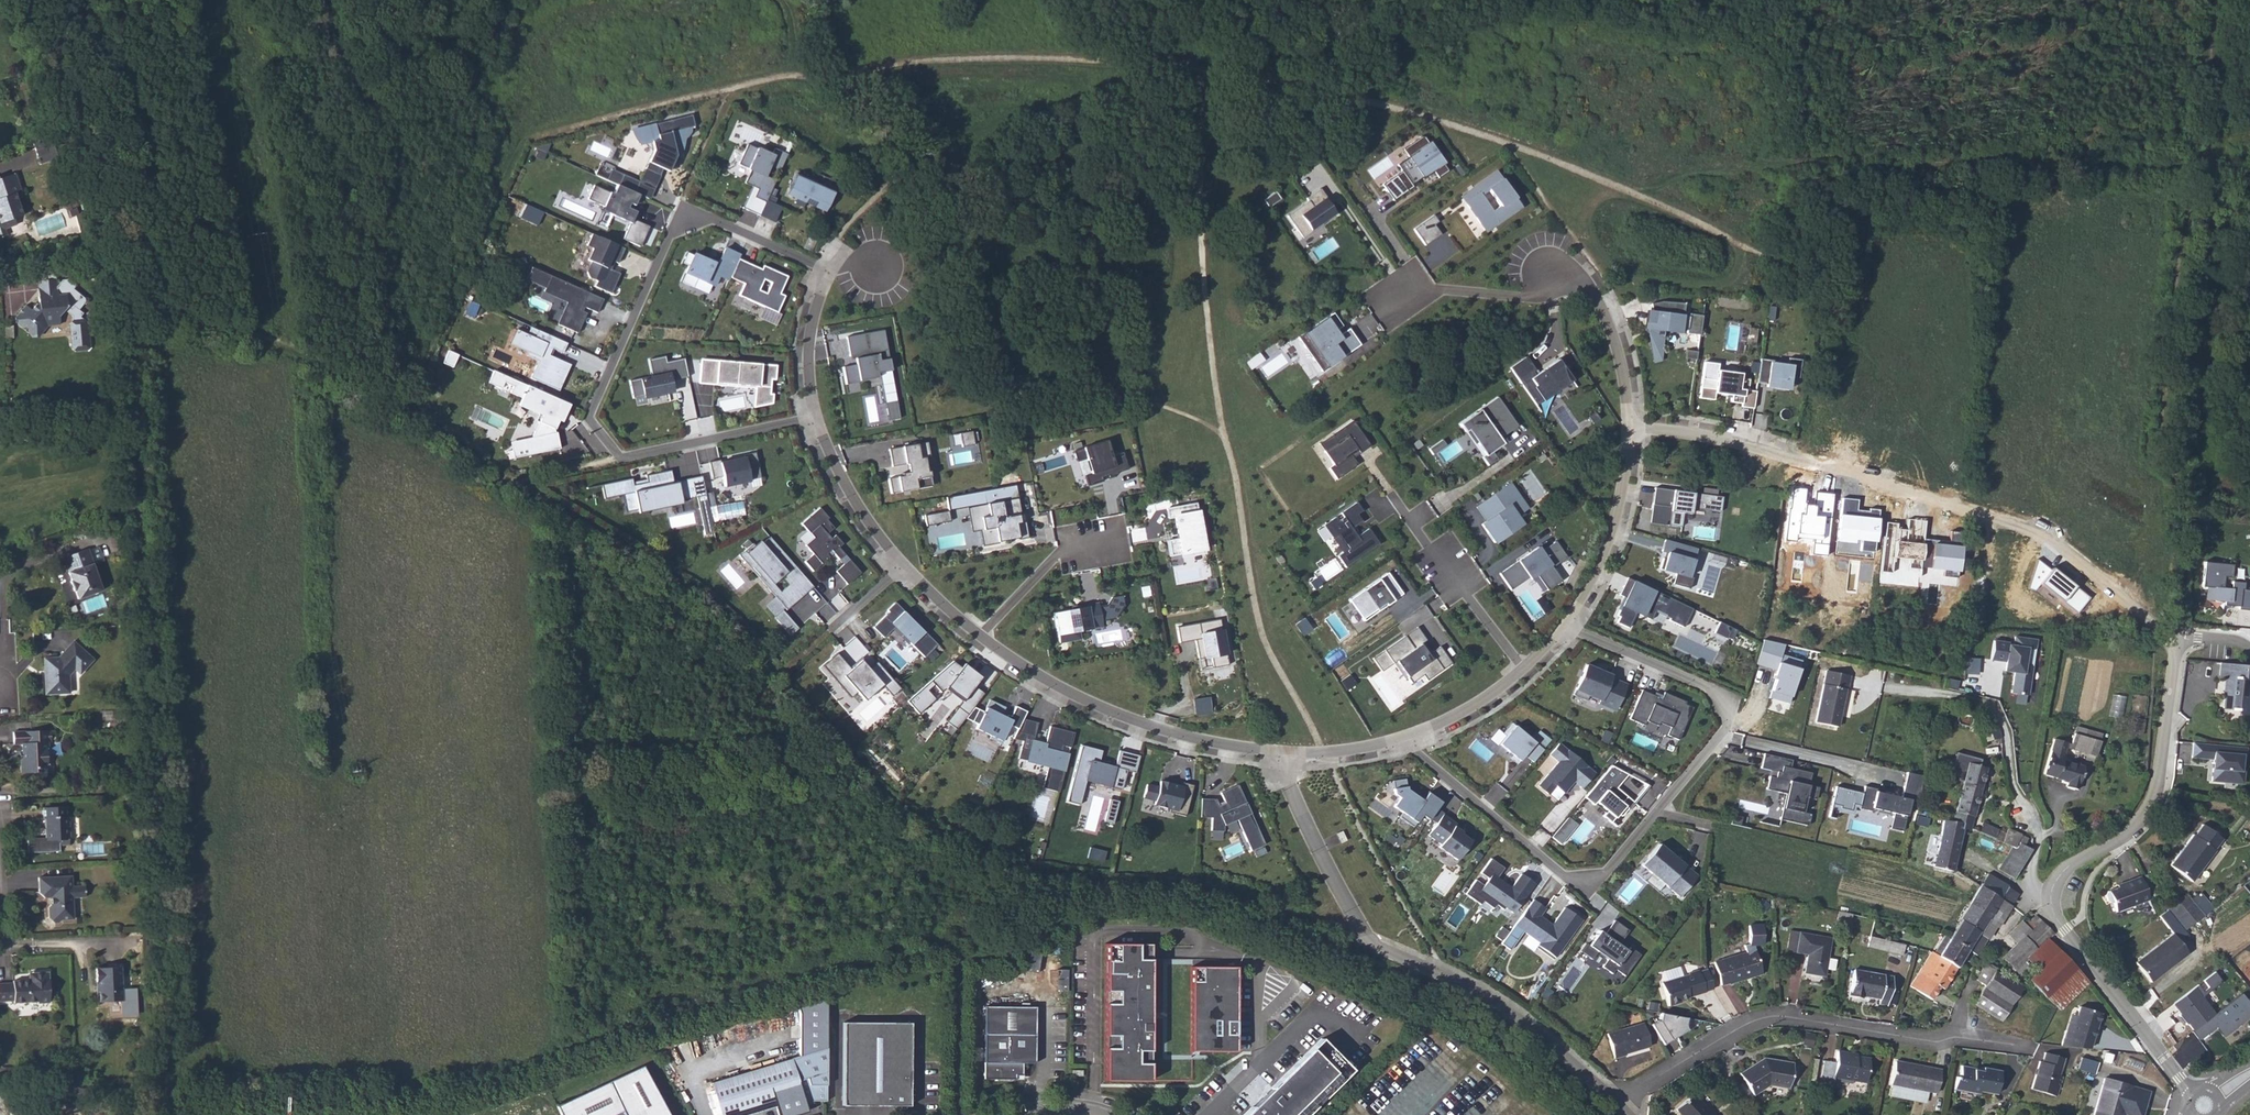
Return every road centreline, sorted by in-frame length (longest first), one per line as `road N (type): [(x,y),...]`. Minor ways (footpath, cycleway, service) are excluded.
road 1 (track): [(293,351),(274,404),(202,1032),(197,1057),(156,1078)]
road 2 (residential): [(1402,738),(1567,876),(1600,876),(1723,737),(1730,709),(1706,683),(1566,625)]
road 3 (track): [(2178,636),(2182,532),(2159,418),(2177,259),(2212,106),(2211,0)]
road 4 (residential): [(814,416),(627,457),(590,415),(677,228),(710,218),(831,269)]
road 5 (residential): [(2136,598),(2032,532),(1821,461),(1630,424)]
road 6 (residential): [(1293,755),(1297,798),(1366,939),(1476,992),(1579,1065)]
road 7 (residential): [(1616,1106),(1768,1019),(2021,1046)]
road 8 (residential): [(979,636),(1053,684),(1143,724),(1293,755)]
road 9 (residential): [(2050,902),(2036,891),(2037,824),(2013,787),(1993,704),(1884,684)]
road 10 (residential): [(2050,902),(2061,873),(2122,836),(2160,784),(2178,636)]
road 11 (residential): [(814,416),(871,527),(979,636)]
road 12 (residential): [(2191,1091),(2050,902)]
road 13 (residential): [(1396,486),(1525,670)]
road 14 (residential): [(1566,625),(1608,552),(1630,424)]
road 15 (residential): [(1630,424),(1618,339),(1582,283),(1555,276)]
road 16 (residential): [(1111,540),(1062,551),(979,636)]
road 17 (residential): [(1403,294),(1442,289),(1529,298),(1555,276)]
road 18 (residential): [(831,269),(807,353),(814,416)]
road 19 (residential): [(1402,738),(1455,716),(1525,670)]

